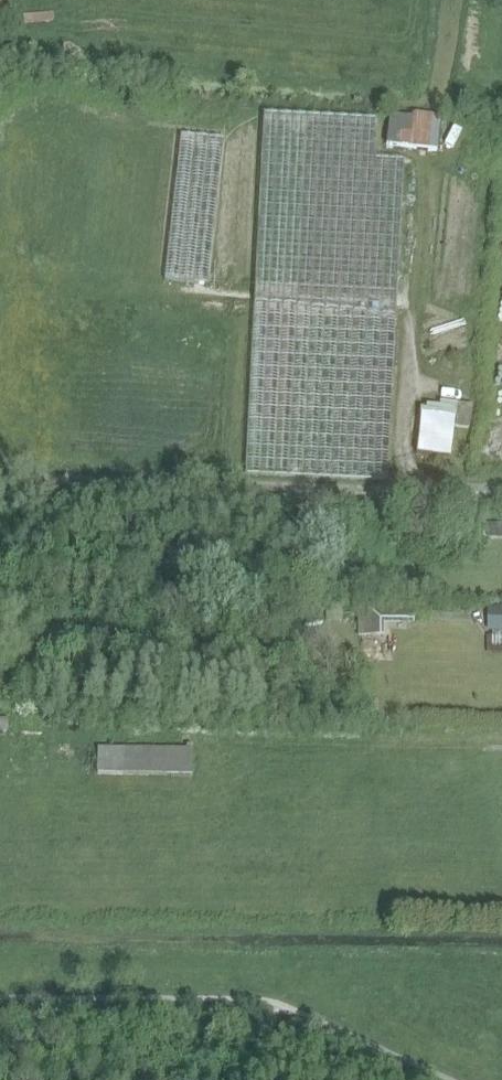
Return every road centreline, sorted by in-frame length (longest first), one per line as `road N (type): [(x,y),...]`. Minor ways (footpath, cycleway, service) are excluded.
road 1 (unclassified): [(0,476),(501,491)]

